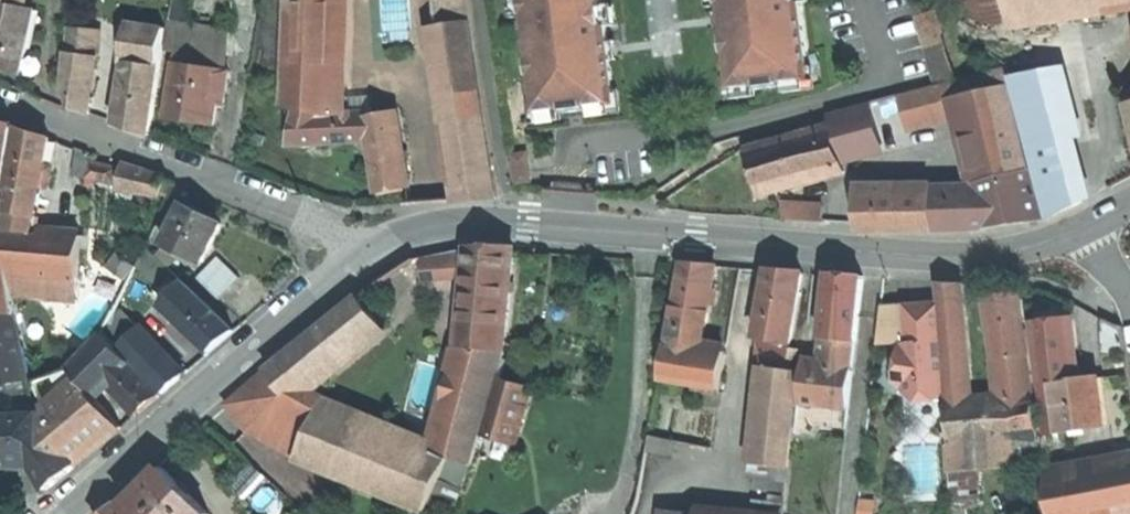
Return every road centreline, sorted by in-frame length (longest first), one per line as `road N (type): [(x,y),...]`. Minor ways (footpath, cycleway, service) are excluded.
road 1 (tertiary): [(350,268),(396,237),(472,222),(945,257),(1025,248),(1087,225)]
road 2 (residential): [(350,268),(293,213),(0,101)]
road 3 (tertiary): [(65,513),(350,268)]

